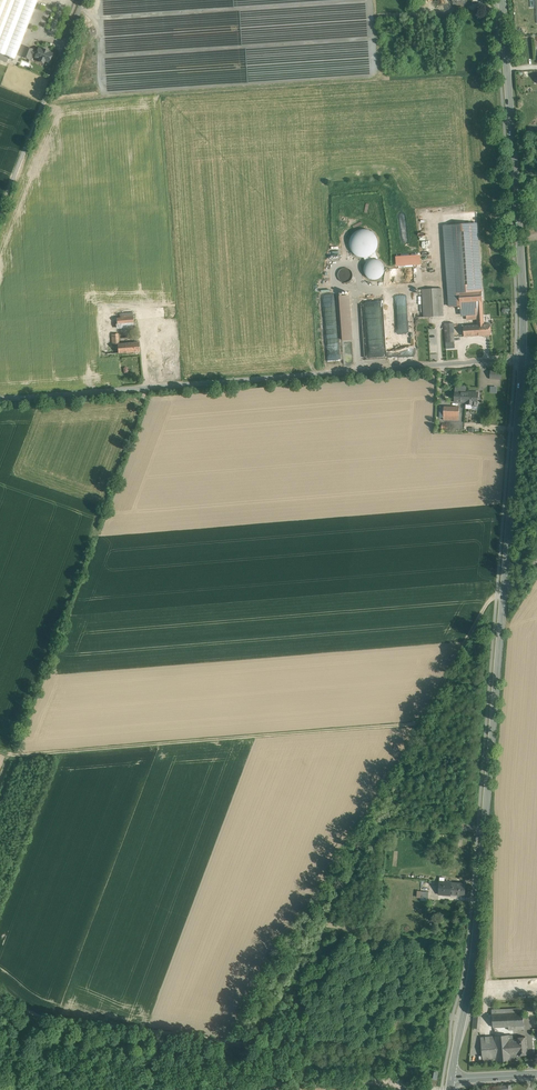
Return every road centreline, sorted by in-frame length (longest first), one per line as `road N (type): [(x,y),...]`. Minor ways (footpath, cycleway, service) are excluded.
road 1 (track): [(503,596),(489,603),(425,723),(11,755),(148,387)]
road 2 (tertiary): [(451,1078),(475,948),(522,361)]
road 3 (unclassified): [(0,399),(522,361)]
road 4 (tertiary): [(522,361),(501,0)]
road 5 (unclassified): [(85,0),(0,215)]

